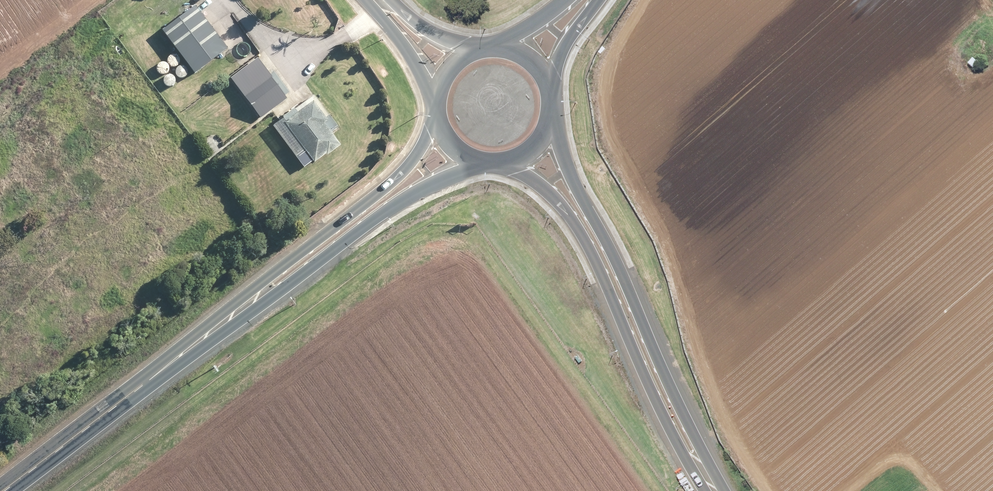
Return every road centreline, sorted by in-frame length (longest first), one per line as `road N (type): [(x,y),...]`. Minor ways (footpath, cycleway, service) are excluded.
road 1 (tertiary): [(549,119),(718,490)]
road 2 (tertiary): [(711,490),(684,456),(573,221),(543,189),(502,165)]
road 3 (secondary): [(482,164),(402,202),(230,318)]
road 4 (secondary): [(230,318),(269,276),(384,189),(414,159),(437,115)]
road 5 (secondary): [(230,318),(3,490)]
road 6 (tertiary): [(437,101),(365,0)]

